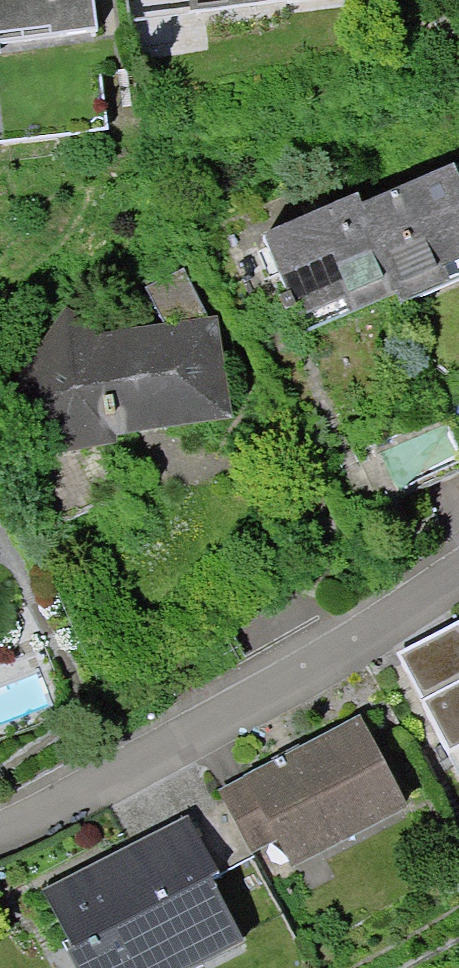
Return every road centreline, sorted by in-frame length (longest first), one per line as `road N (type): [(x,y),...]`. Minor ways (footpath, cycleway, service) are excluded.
road 1 (residential): [(458,572),(348,645),(0,836)]

